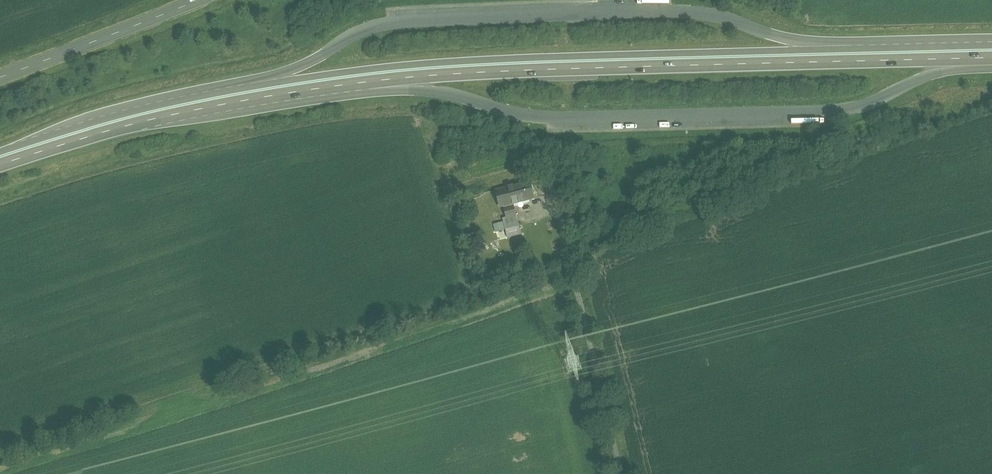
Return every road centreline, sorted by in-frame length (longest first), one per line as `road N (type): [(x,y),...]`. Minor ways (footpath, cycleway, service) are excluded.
road 1 (trunk): [(0,162),(126,123),(355,81),(991,54)]
road 2 (unclassified): [(621,473),(548,176)]
road 3 (secondary): [(0,76),(201,0)]

